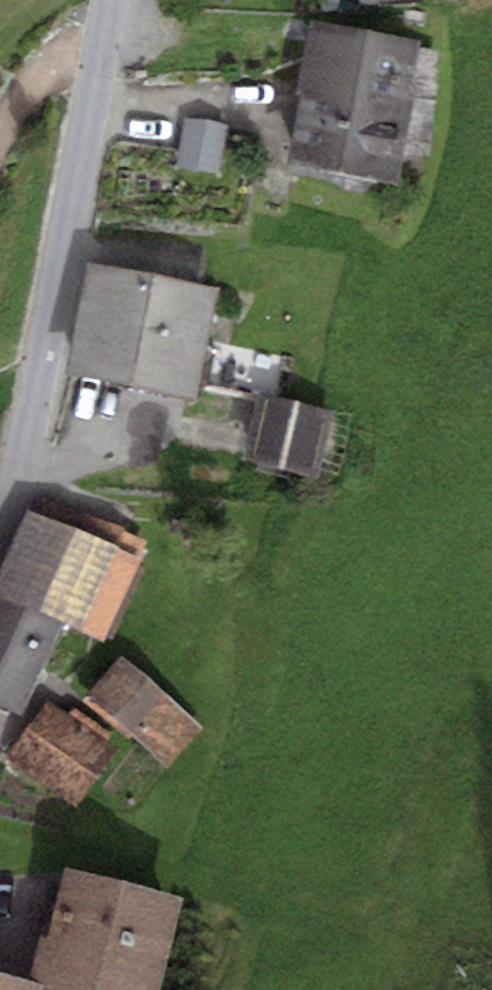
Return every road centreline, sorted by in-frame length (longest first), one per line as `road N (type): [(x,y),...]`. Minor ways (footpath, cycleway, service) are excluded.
road 1 (residential): [(0,536),(106,0)]

